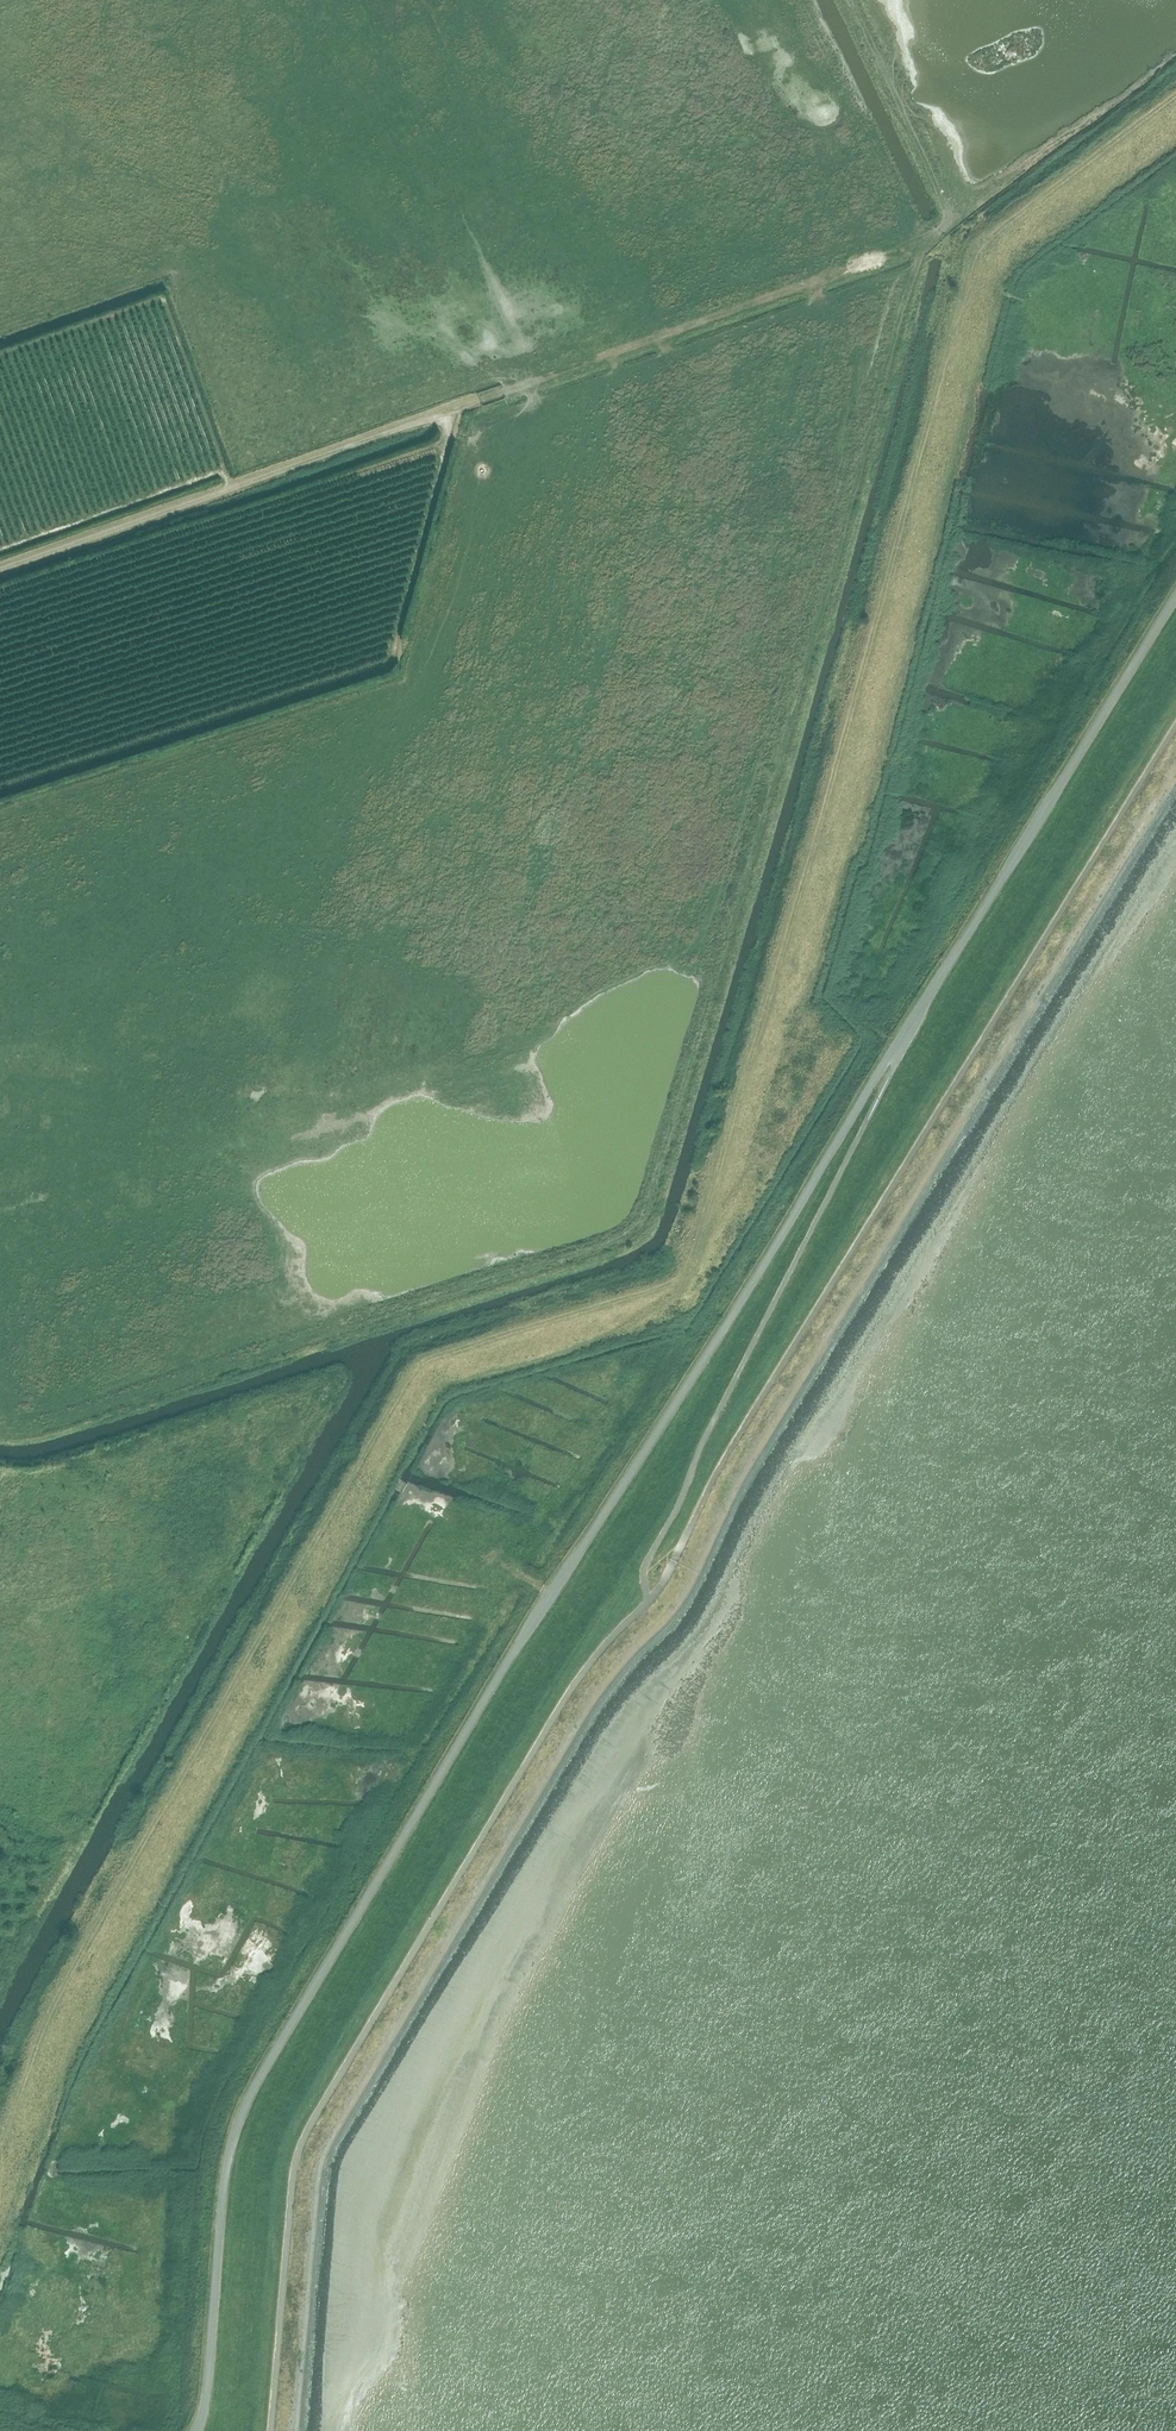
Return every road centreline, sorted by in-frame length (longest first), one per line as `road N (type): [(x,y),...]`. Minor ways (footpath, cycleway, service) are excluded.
road 1 (unclassified): [(195,2430),(207,2391),(223,2187),(242,2112),(543,1603),(1175,598)]

